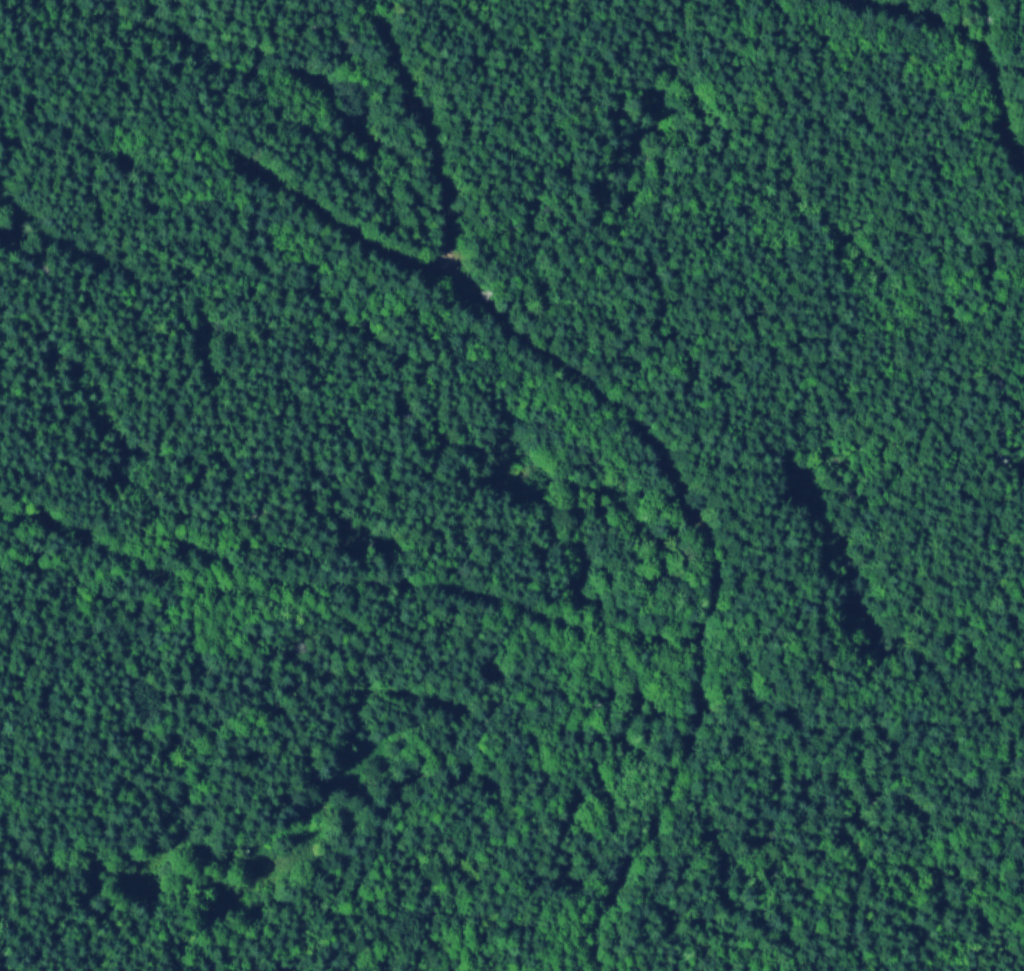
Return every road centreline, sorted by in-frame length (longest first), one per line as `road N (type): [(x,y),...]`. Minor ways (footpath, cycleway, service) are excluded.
road 1 (track): [(313,588),(384,583),(454,591),(580,626),(707,642),(715,590),(704,529),(639,425),(465,284),(443,180),(370,0)]
road 2 (track): [(0,514),(66,528),(176,580),(235,594),(313,588),(212,558),(165,524),(136,480),(99,391),(58,347)]
road 3 (track): [(707,642),(701,726),(617,907),(598,928),(600,970)]
road 4 (track): [(853,0),(944,21),(976,37),(995,61),(1023,161)]
road 5 (track): [(237,156),(347,227),(465,284)]

